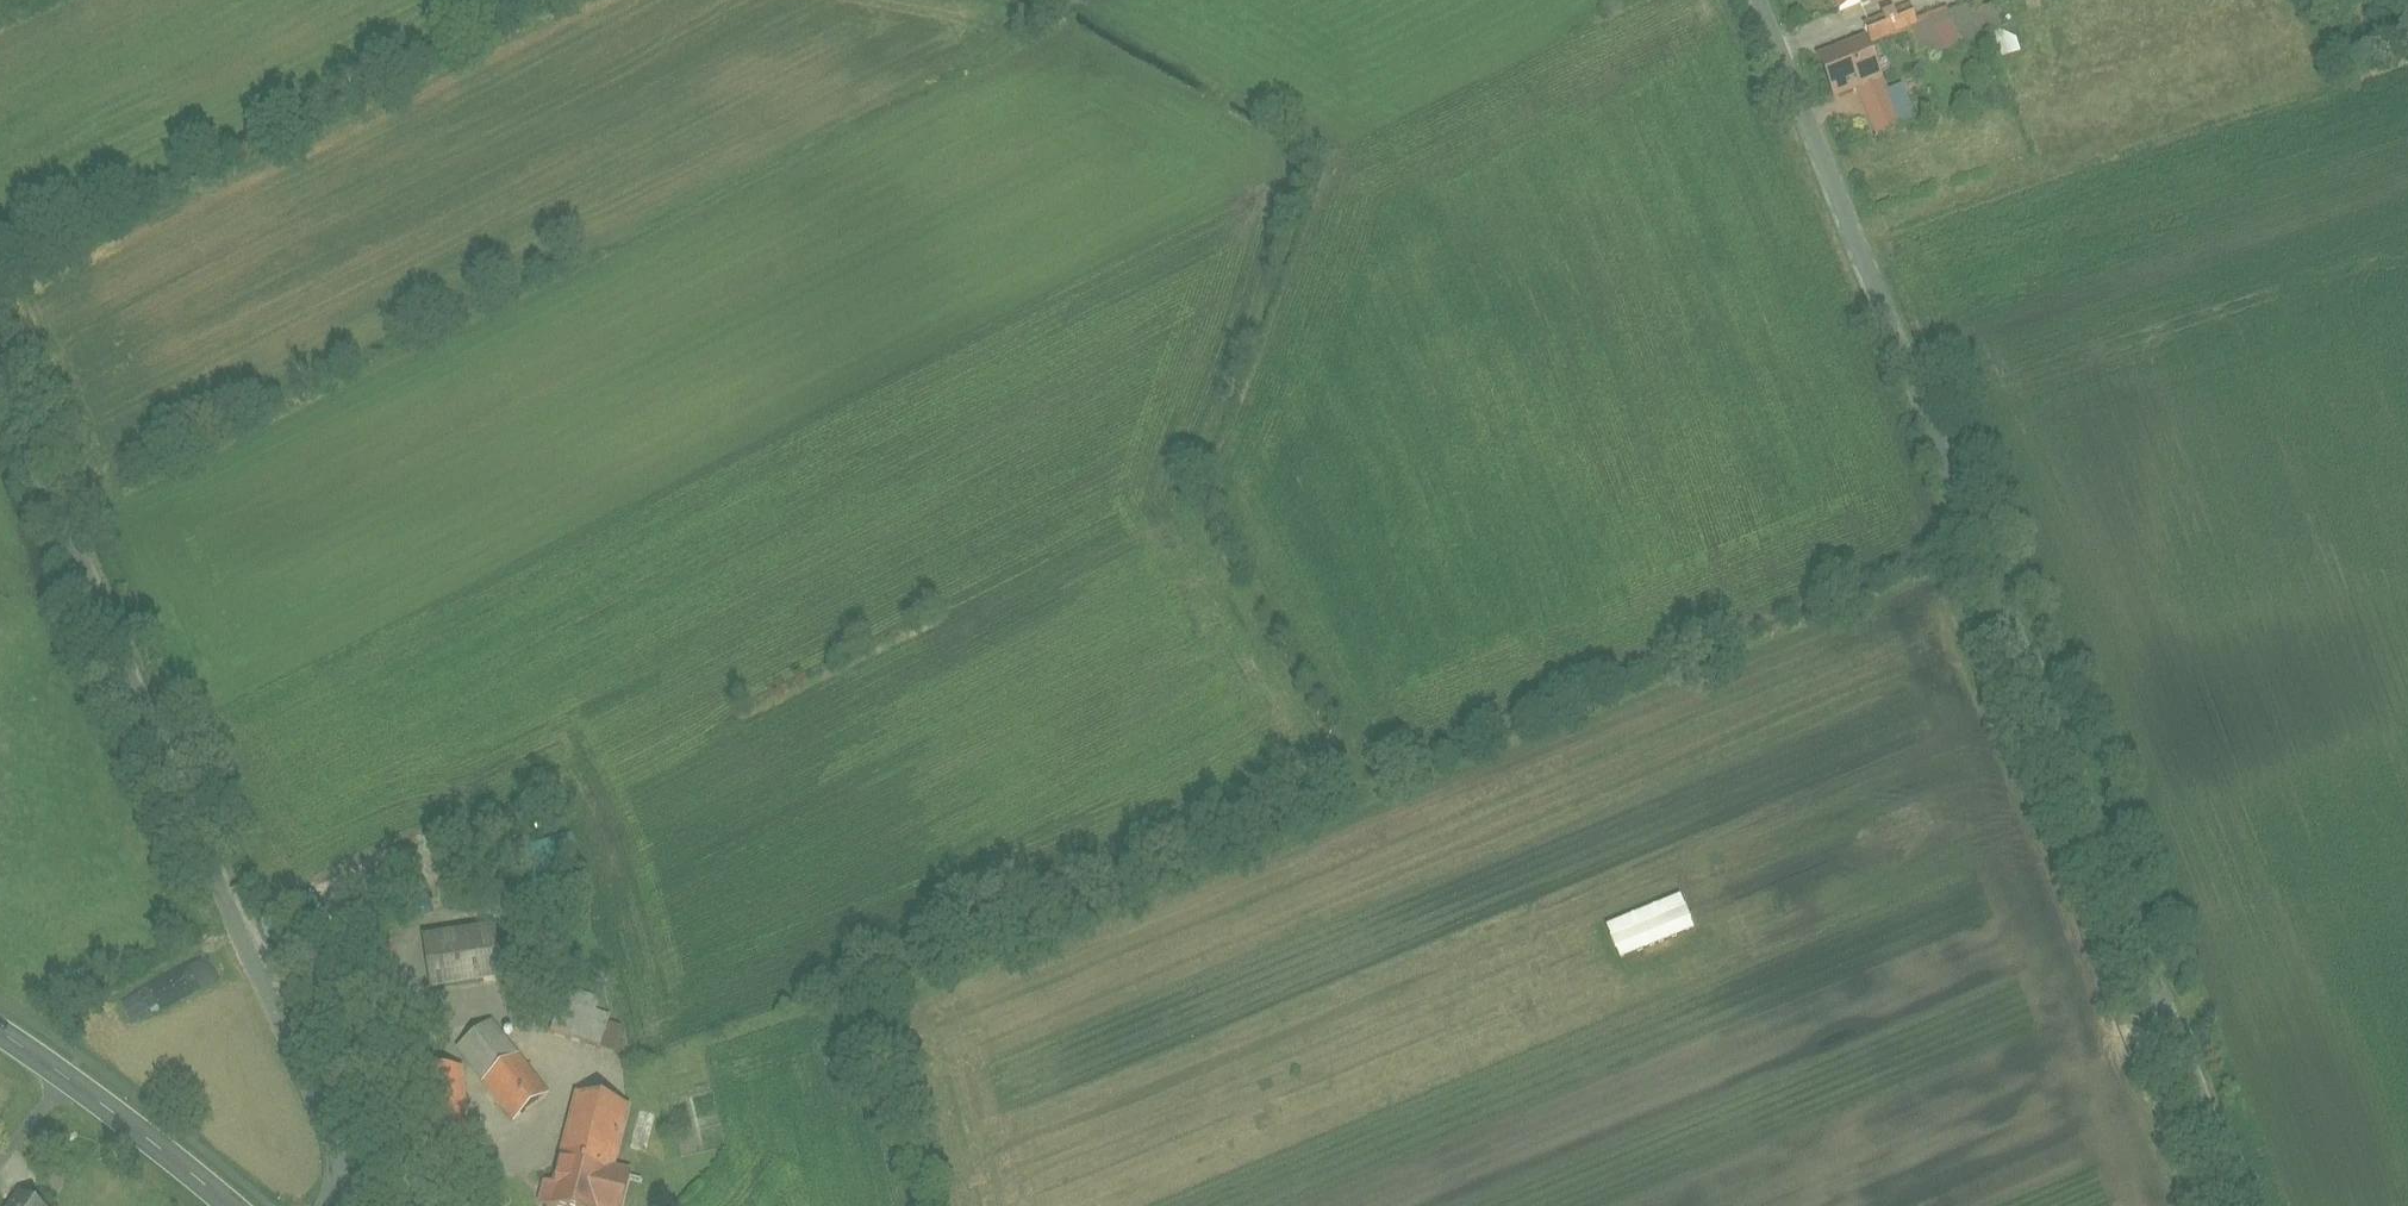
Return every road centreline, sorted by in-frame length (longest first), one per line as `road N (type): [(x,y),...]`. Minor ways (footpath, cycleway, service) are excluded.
road 1 (unclassified): [(1761,0),(2254,1205)]
road 2 (unclassified): [(0,380),(328,1125),(347,1182),(340,1205)]
road 3 (tertiary): [(0,1032),(232,1205)]

